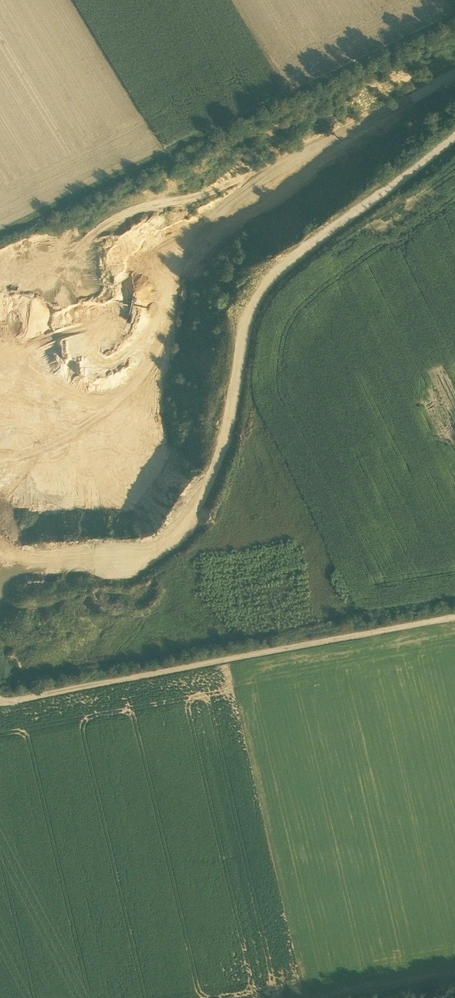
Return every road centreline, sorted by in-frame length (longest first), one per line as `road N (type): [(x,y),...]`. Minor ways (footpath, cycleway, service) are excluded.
road 1 (track): [(454,16),(0,233)]
road 2 (track): [(454,614),(0,701)]

